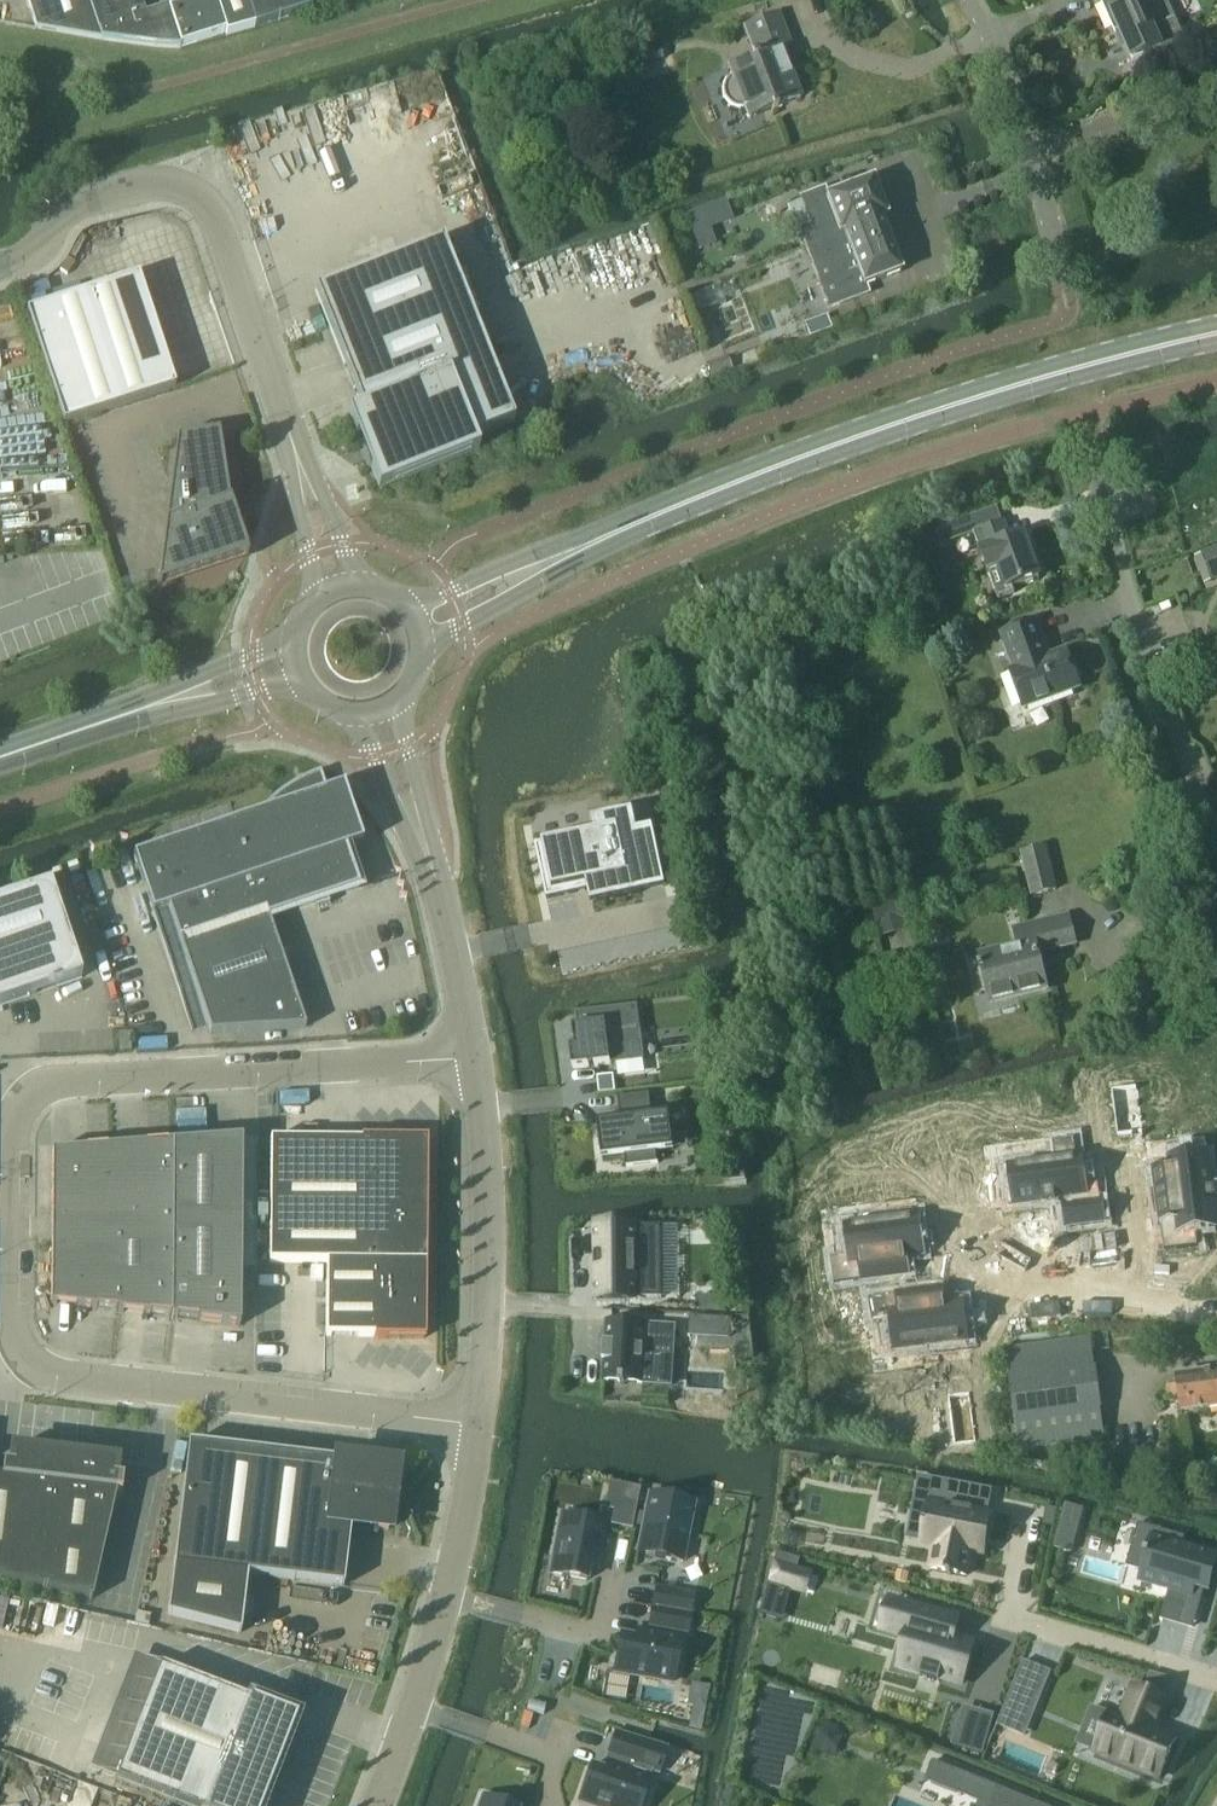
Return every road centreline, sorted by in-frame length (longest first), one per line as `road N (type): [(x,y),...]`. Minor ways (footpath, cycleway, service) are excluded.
road 1 (unclassified): [(475,1059),(55,1091),(17,1111),(17,1346),(33,1378),(479,1426)]
road 2 (secondary): [(1216,335),(859,437),(621,530)]
road 3 (unclassified): [(0,268),(44,257),(76,211),(167,187),(210,214),(293,449)]
road 4 (unclassified): [(479,1426),(469,1506),(414,1708),(370,1805)]
road 5 (unclassified): [(1216,849),(1121,575),(1097,472)]
road 6 (unclassified): [(475,1059),(489,1241),(479,1426)]
road 7 (unclassified): [(1062,285),(1033,155),(970,0)]
road 8 (secondary): [(421,645),(621,530)]
road 9 (secondary): [(621,530),(404,607)]
road 10 (unclassified): [(359,715),(436,884)]
road 11 (unclassified): [(436,884),(393,704)]
road 12 (unclassified): [(436,884),(475,1059)]
road 13 (secondary): [(293,643),(149,707)]
road 14 (secondary): [(0,757),(149,707)]
road 15 (secondary): [(149,707),(299,680)]
road 16 (unclassified): [(293,449),(320,597)]
road 17 (unclassified): [(355,586),(293,449)]

